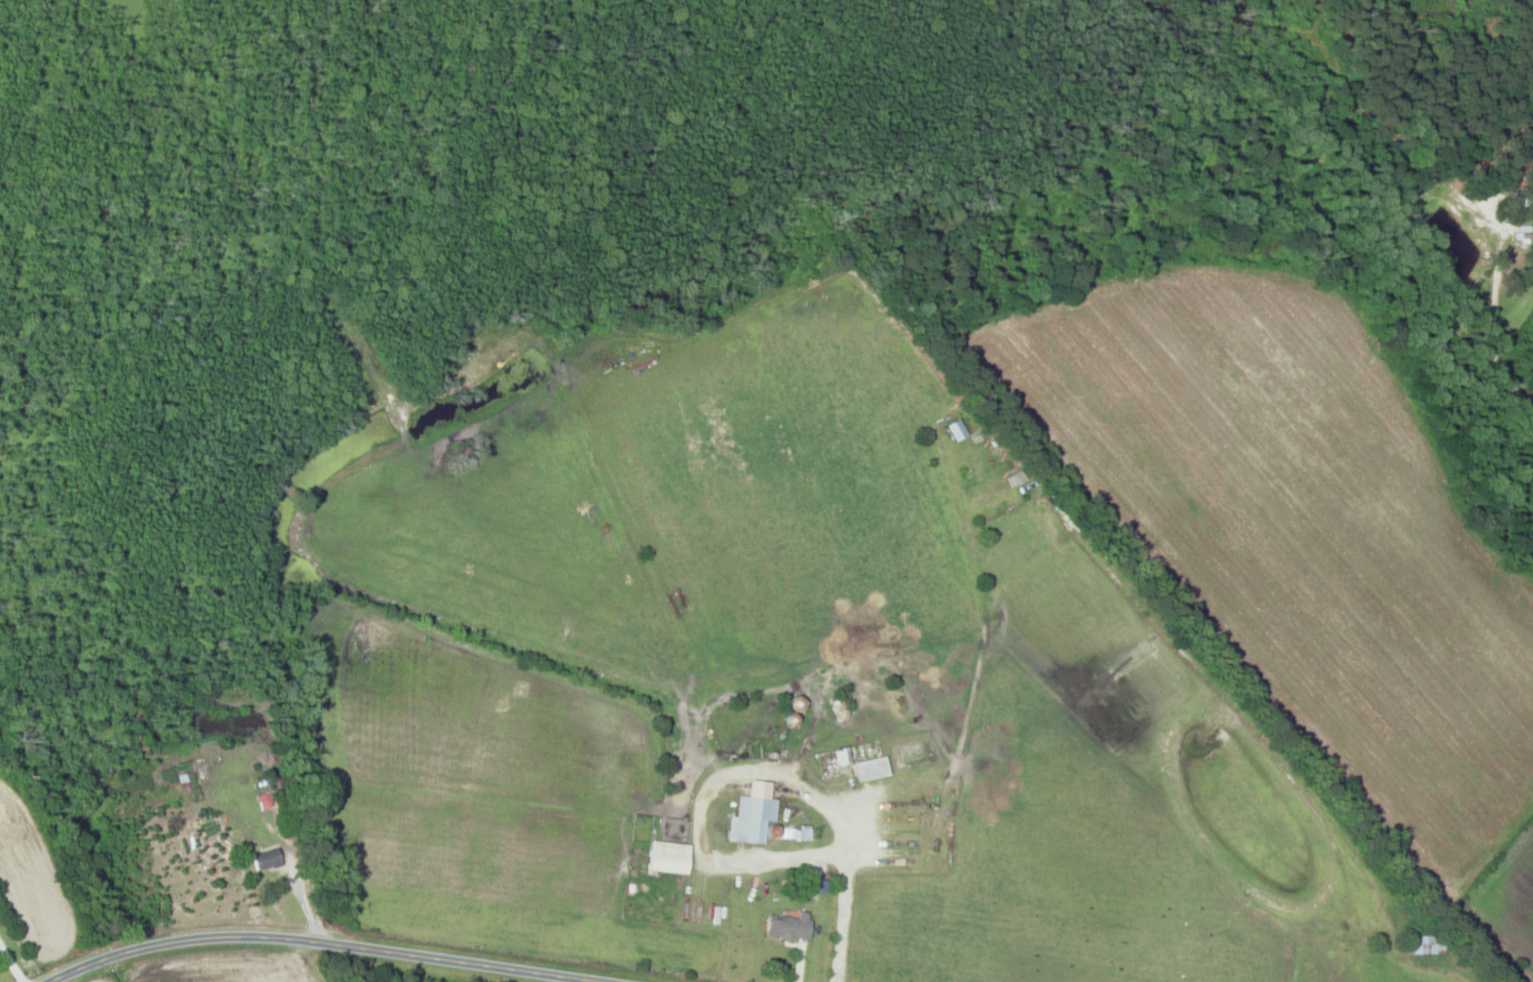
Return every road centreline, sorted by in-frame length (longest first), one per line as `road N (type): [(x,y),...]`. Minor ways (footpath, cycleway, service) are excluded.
road 1 (residential): [(49,981),(138,948),(233,936),(610,981)]

